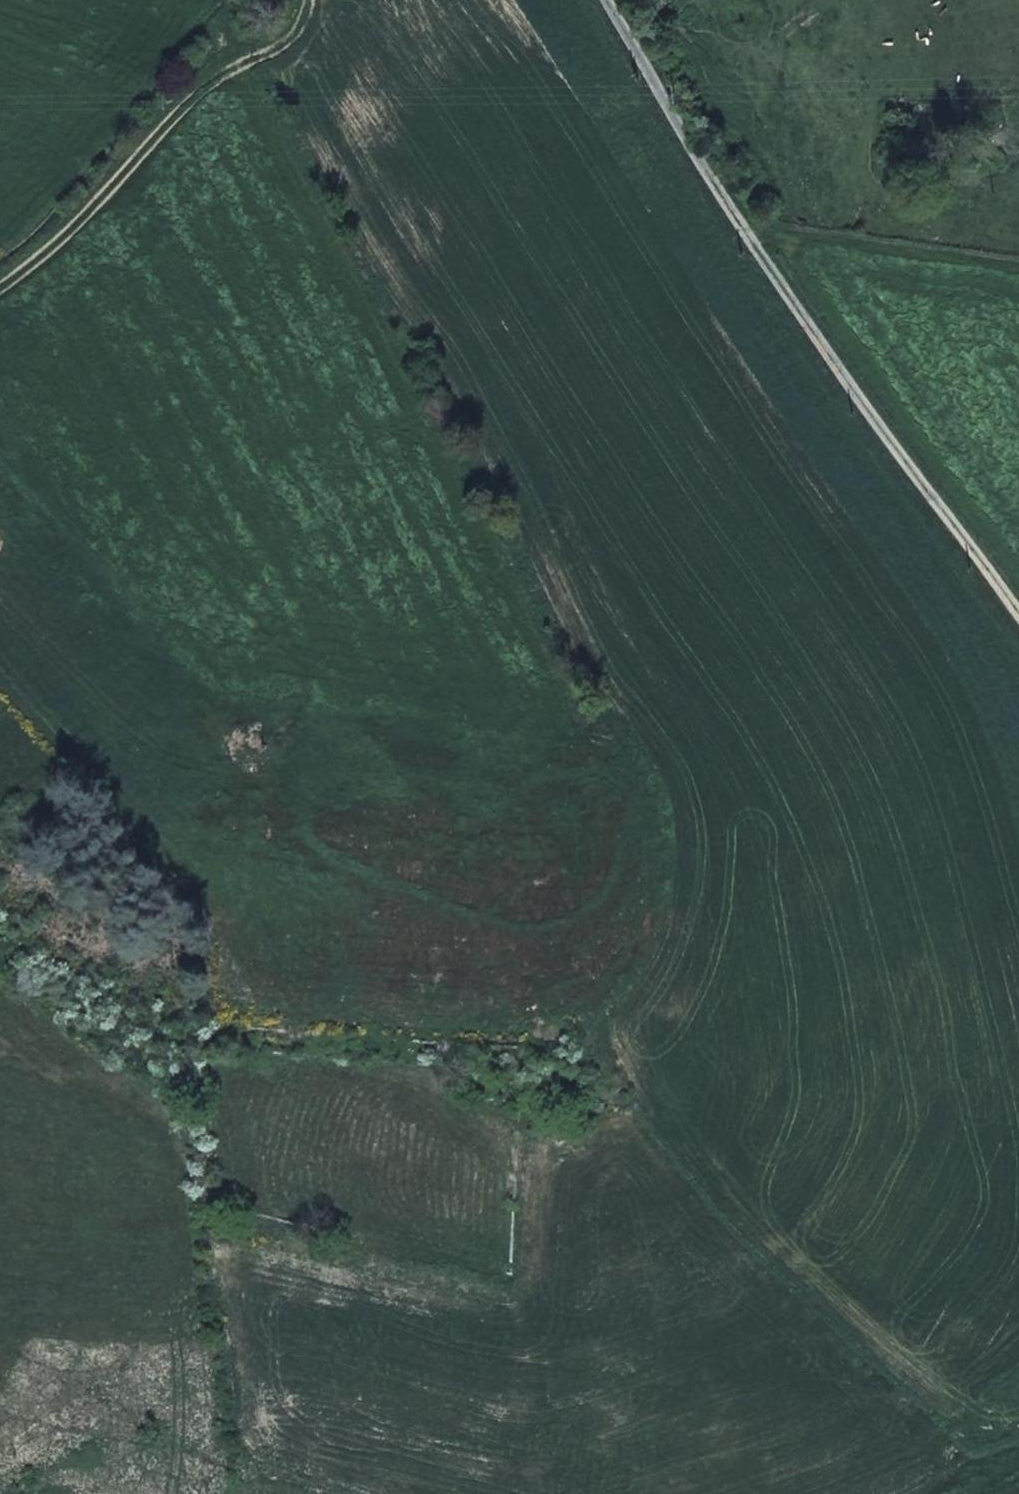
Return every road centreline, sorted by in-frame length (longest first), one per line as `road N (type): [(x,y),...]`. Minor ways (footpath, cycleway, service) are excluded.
road 1 (unclassified): [(597,0),(766,267),(1018,617)]
road 2 (track): [(238,0),(156,96),(0,251)]

